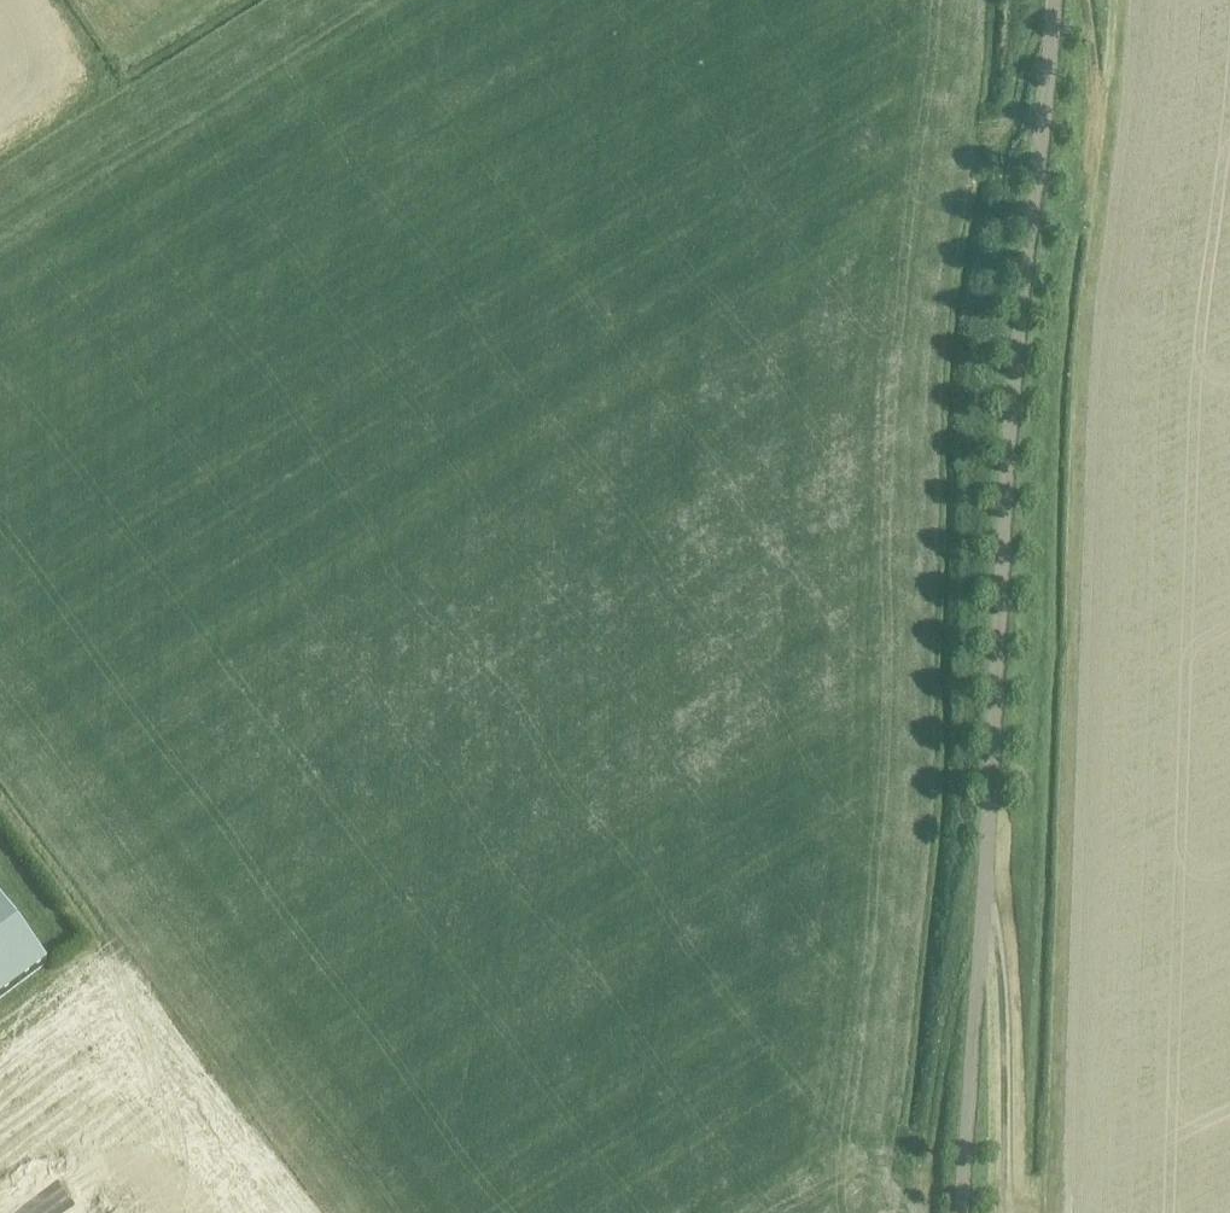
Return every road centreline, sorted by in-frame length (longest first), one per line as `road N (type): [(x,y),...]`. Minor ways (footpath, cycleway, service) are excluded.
road 1 (unclassified): [(967,1212),(1015,359),(1054,0)]

